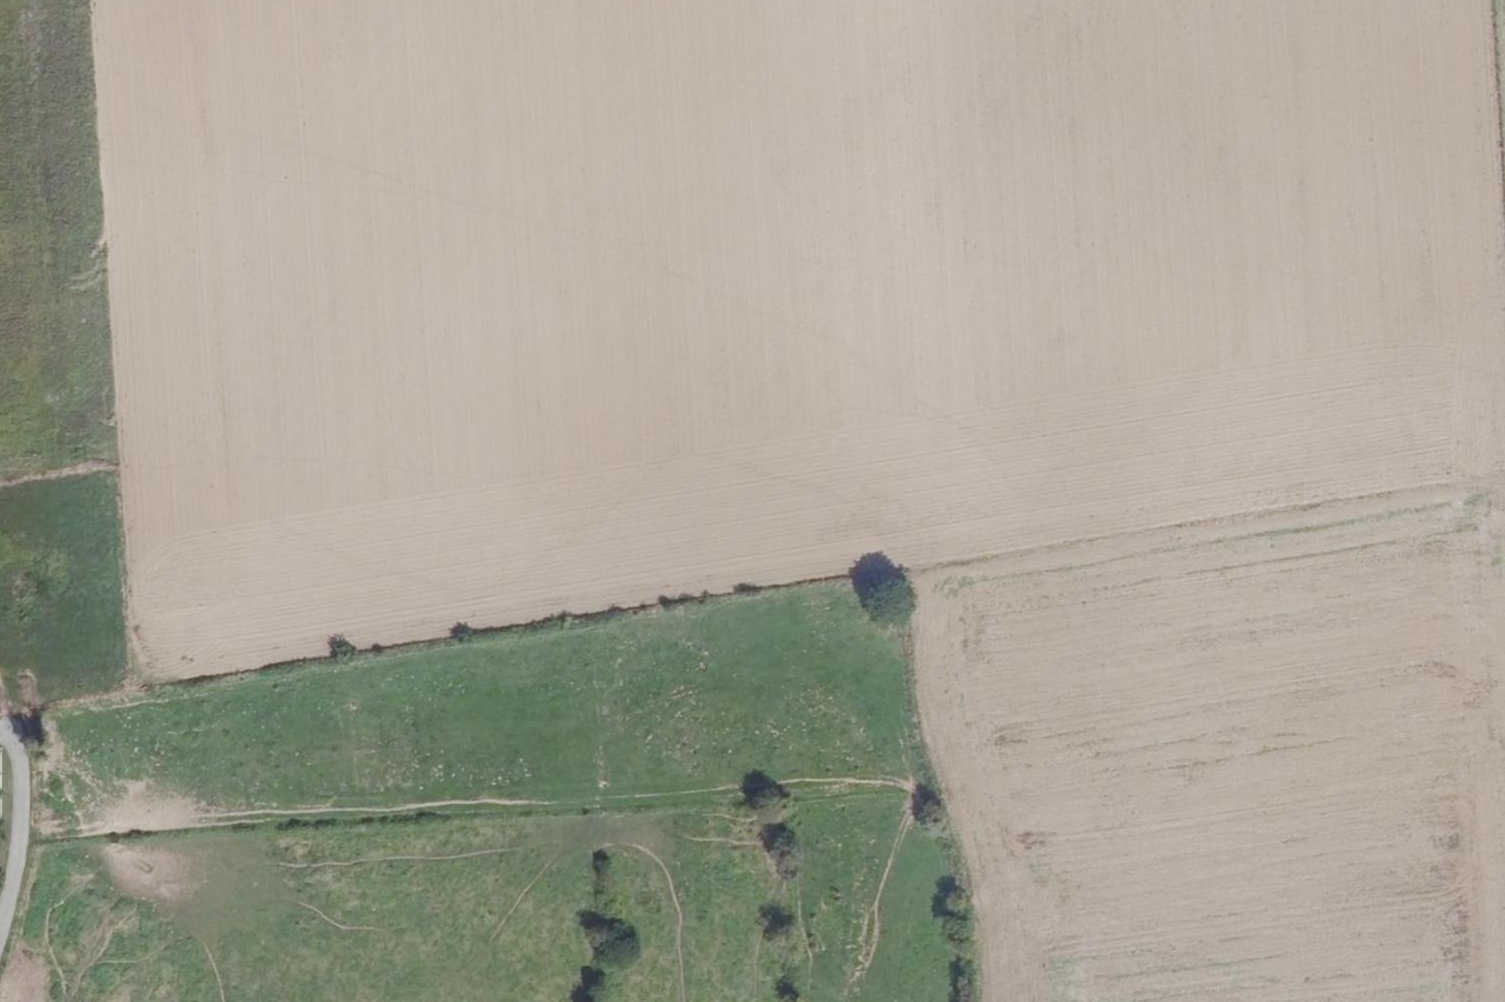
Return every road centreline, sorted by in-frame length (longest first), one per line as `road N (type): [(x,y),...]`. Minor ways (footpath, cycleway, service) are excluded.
road 1 (residential): [(0,735),(14,734),(24,788),(20,847),(0,927)]

